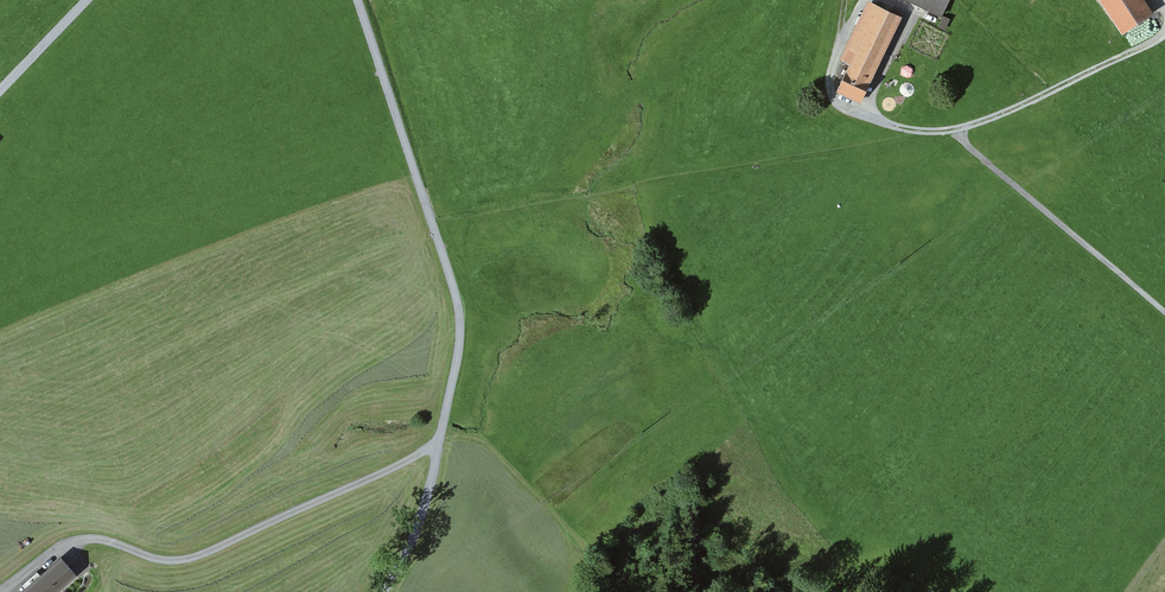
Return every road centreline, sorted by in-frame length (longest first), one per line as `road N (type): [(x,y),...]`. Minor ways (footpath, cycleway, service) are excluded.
road 1 (unclassified): [(358,0),(457,301),(460,344),(427,497),(383,591)]
road 2 (unclassified): [(1164,34),(960,133),(912,133),(865,116)]
road 3 (track): [(960,133),(1164,312)]
road 4 (unclassified): [(89,0),(0,93)]

